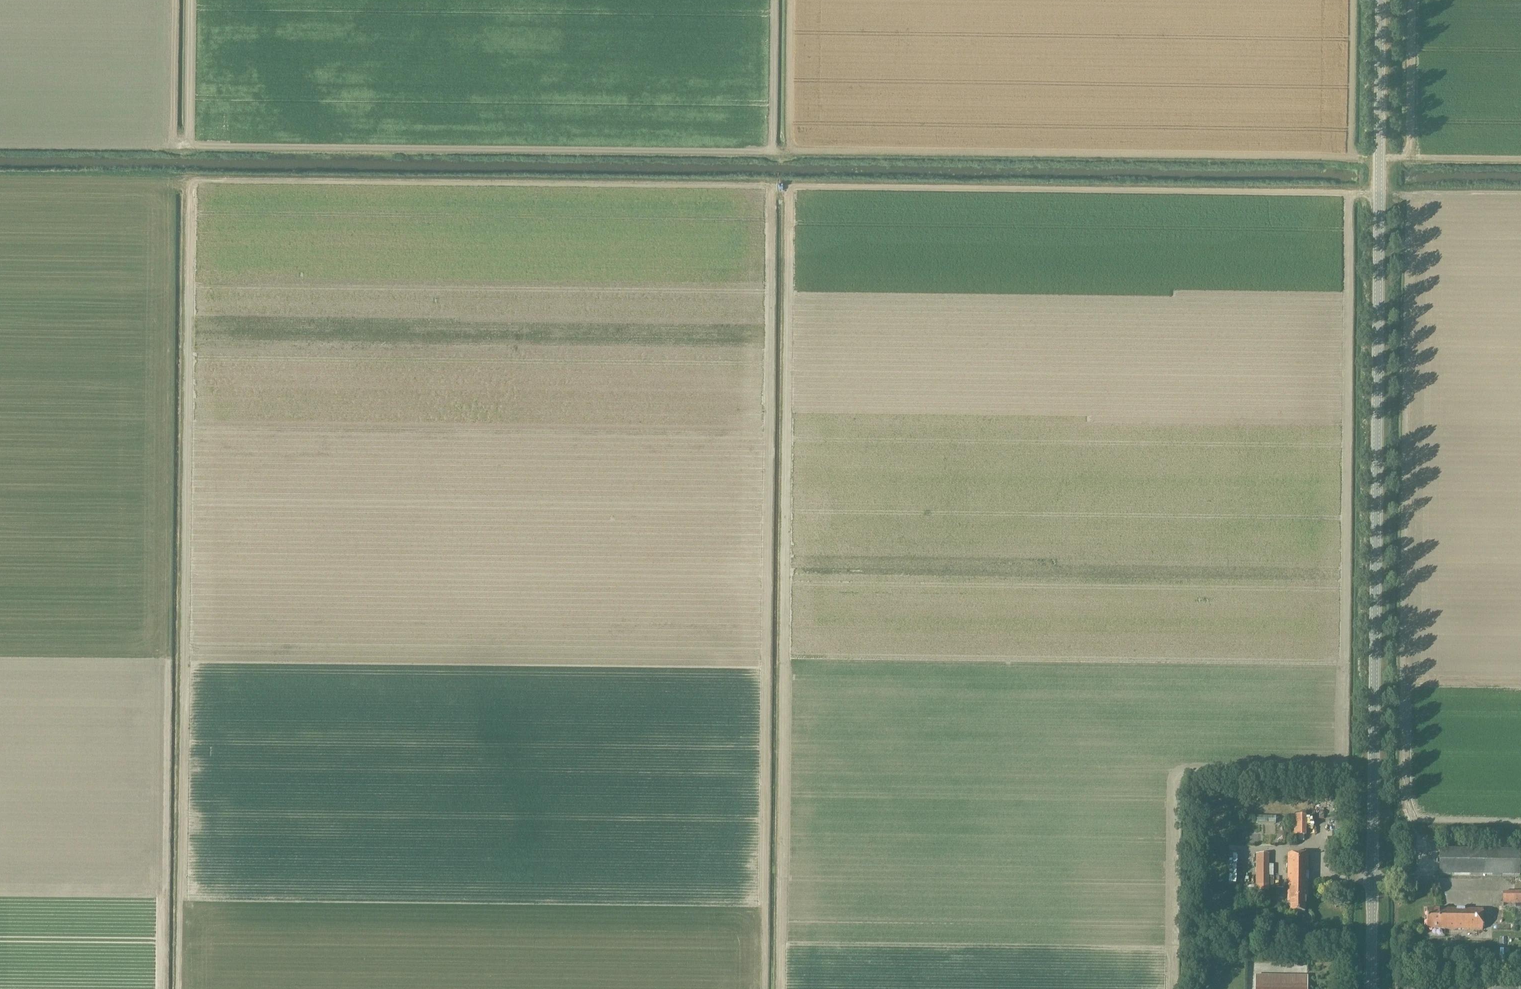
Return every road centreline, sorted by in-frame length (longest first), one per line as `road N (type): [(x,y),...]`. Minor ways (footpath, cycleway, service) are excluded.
road 1 (unclassified): [(1381,0),(1371,988)]

